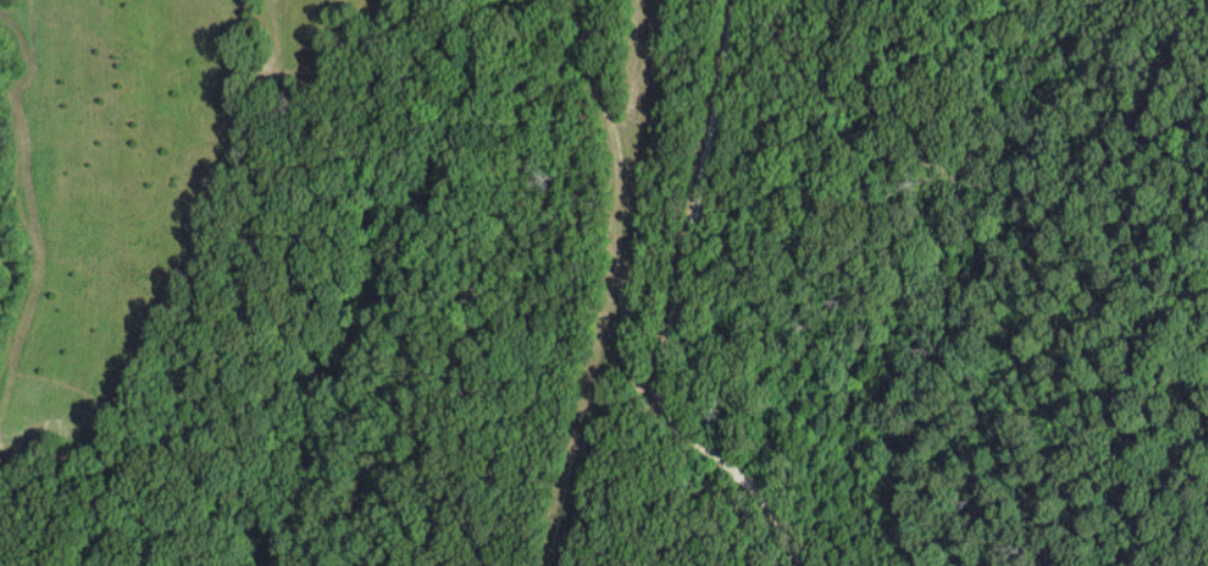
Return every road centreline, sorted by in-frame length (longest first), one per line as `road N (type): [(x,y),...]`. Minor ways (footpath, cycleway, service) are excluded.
road 1 (residential): [(814,565),(775,291)]

